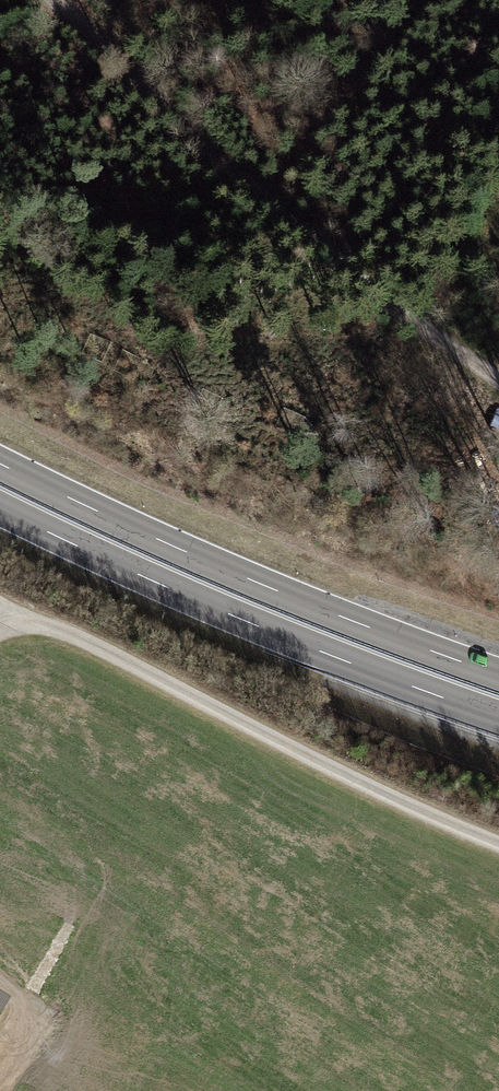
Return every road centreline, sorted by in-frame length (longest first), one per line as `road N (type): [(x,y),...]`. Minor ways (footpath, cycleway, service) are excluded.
road 1 (track): [(498,380),(344,269),(50,0)]
road 2 (track): [(498,844),(0,602)]
road 3 (trunk): [(498,675),(260,584),(0,464)]
road 4 (trunk): [(0,508),(230,615),(498,717)]

